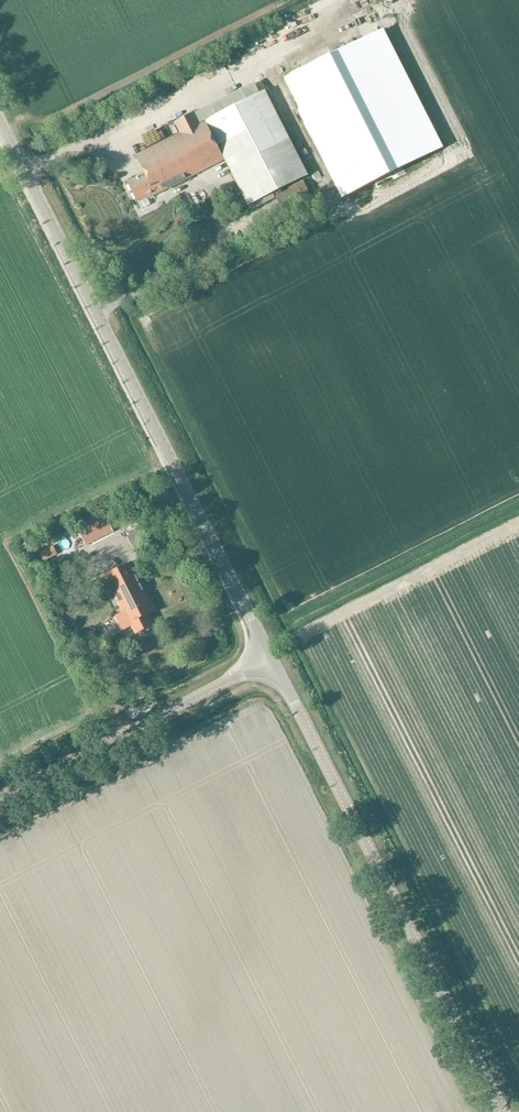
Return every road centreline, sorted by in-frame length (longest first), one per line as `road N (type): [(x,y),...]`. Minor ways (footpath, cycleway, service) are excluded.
road 1 (unclassified): [(271,659),(0,124)]
road 2 (tertiary): [(501,1111),(271,659)]
road 3 (tertiary): [(0,797),(271,659)]

